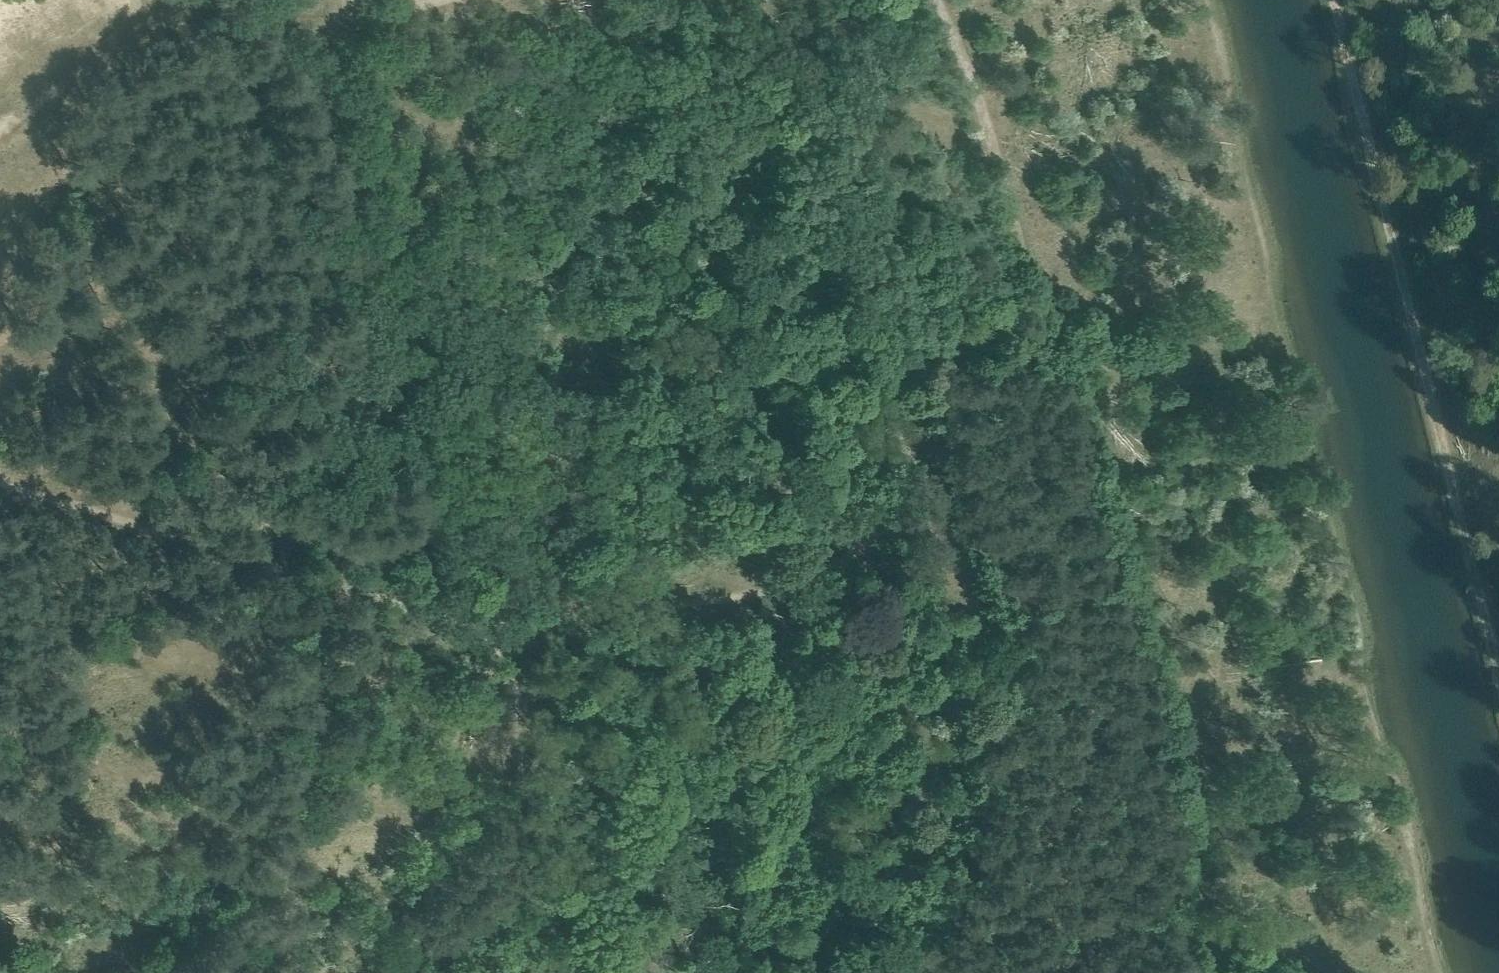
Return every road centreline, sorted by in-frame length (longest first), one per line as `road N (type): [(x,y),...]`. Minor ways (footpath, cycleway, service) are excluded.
road 1 (track): [(937,0),(1056,337),(1144,651),(1170,773),(1193,972)]
road 2 (track): [(0,482),(477,626)]
road 3 (track): [(477,626),(502,649),(516,678),(522,718),(504,972)]

